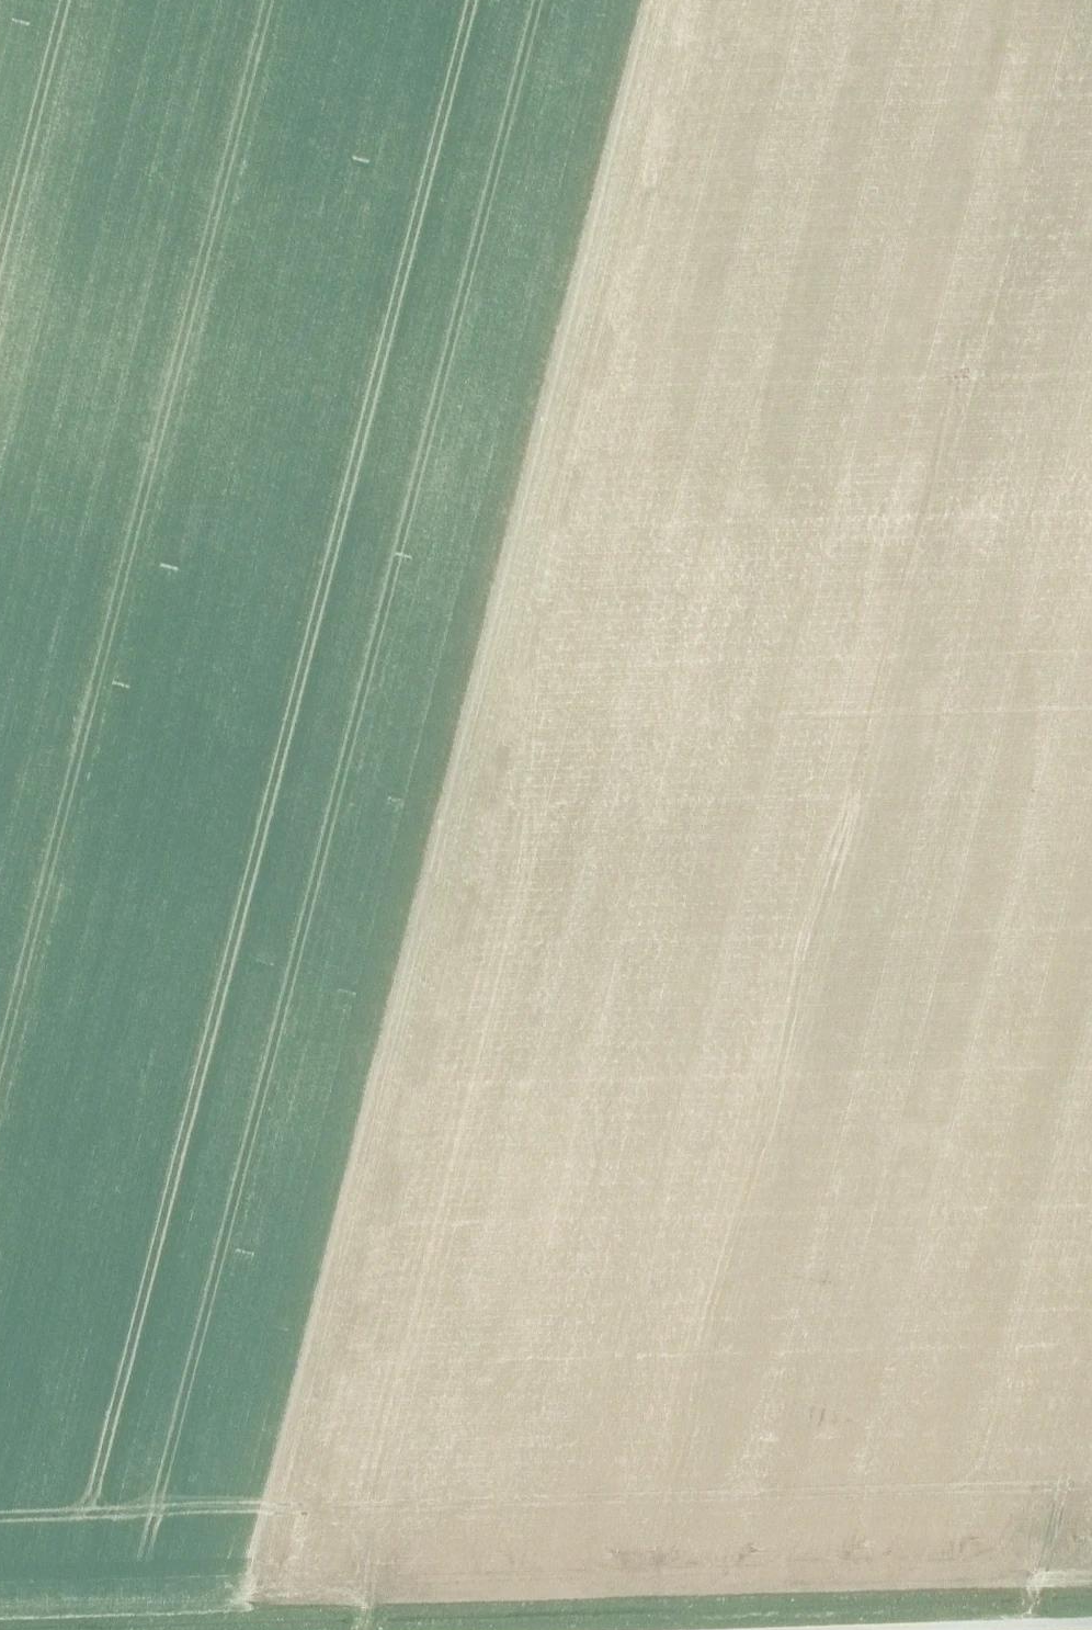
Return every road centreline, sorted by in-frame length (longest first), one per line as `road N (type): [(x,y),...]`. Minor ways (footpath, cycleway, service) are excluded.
road 1 (unclassified): [(848,1629),(1091,1622)]

